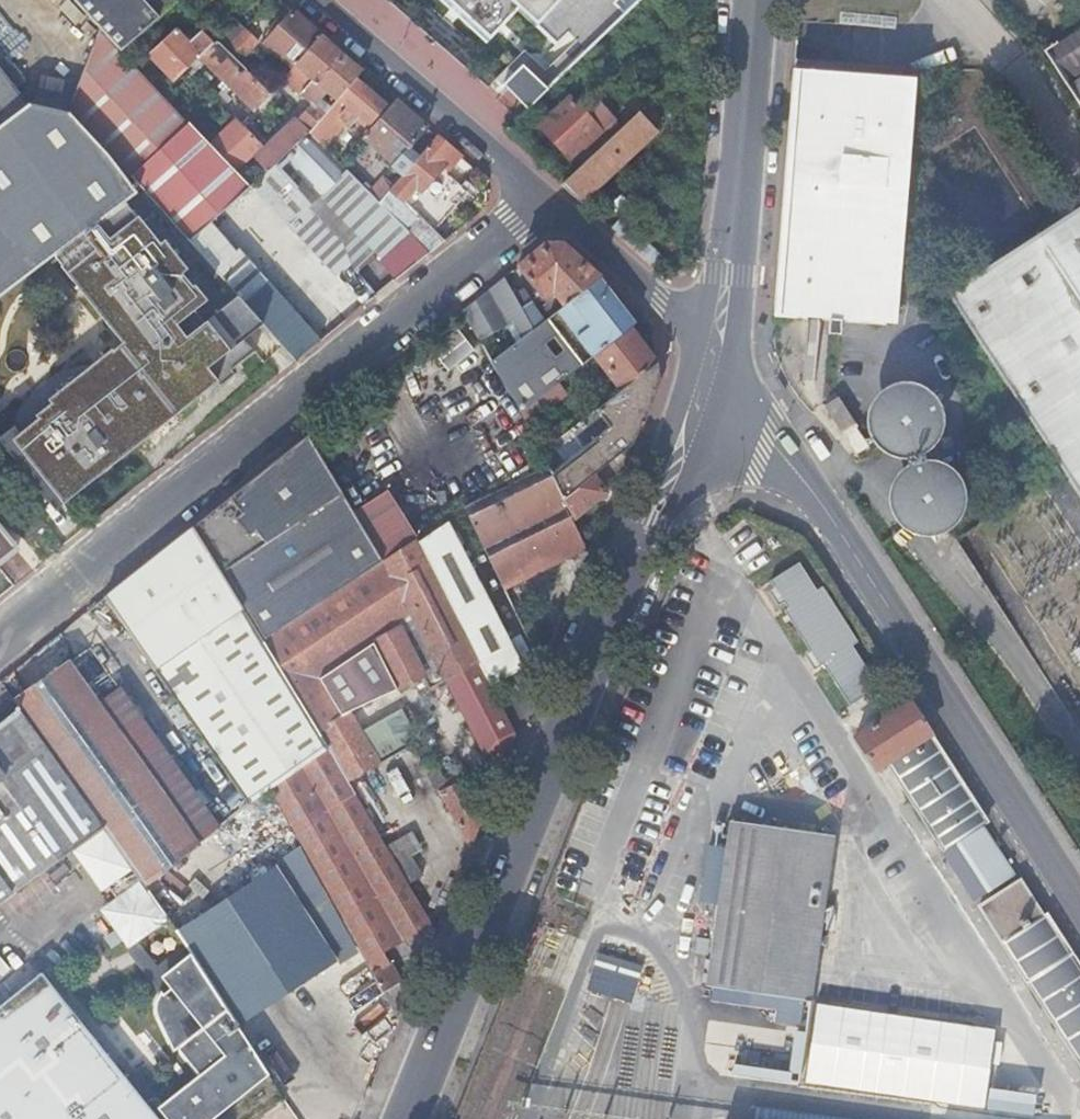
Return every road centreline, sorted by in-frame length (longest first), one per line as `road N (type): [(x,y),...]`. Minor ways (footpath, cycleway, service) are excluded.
road 1 (secondary): [(713,357),(404,1118)]
road 2 (residential): [(0,631),(541,194)]
road 3 (tertiary): [(1079,902),(839,520),(713,357)]
road 4 (secondary): [(753,0),(713,357)]
road 5 (residential): [(541,194),(324,0)]
road 6 (residential): [(713,357),(682,317),(541,194)]

